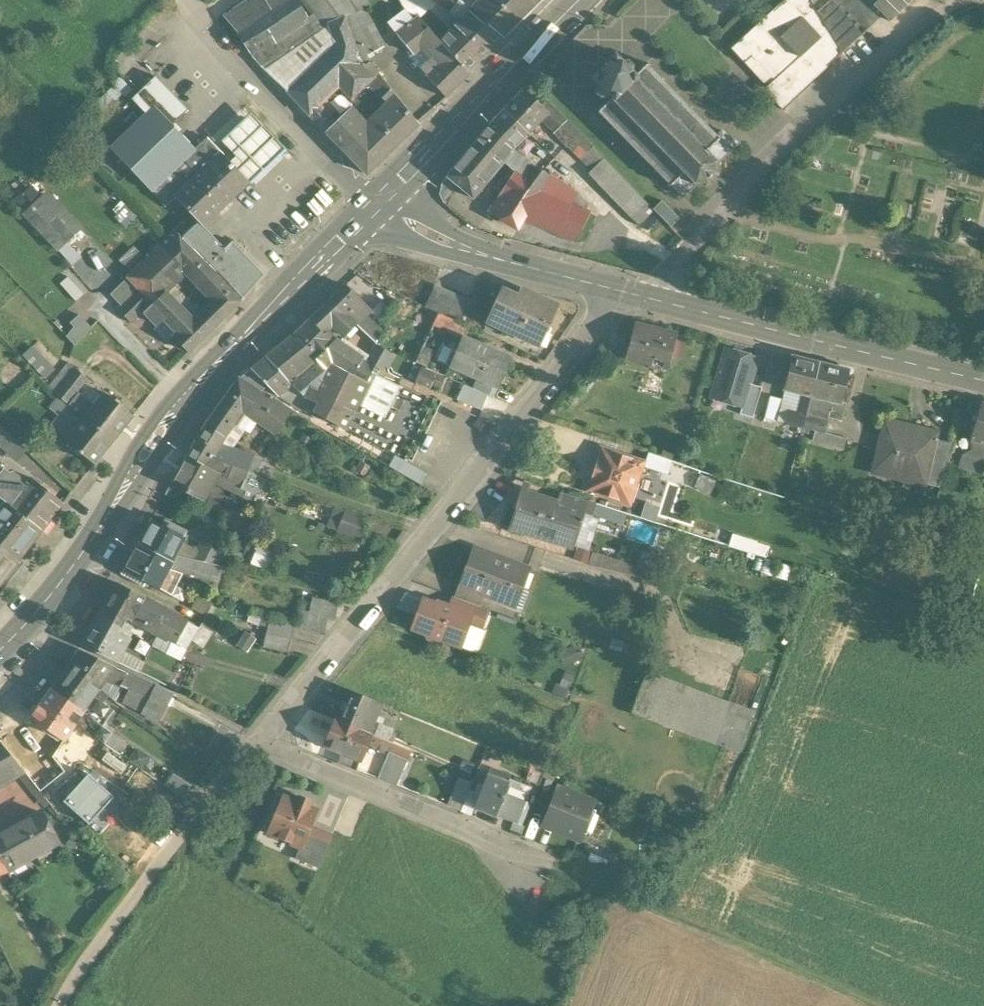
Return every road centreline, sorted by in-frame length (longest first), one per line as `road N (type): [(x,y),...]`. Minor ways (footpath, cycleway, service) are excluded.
road 1 (residential): [(613,289),(598,320),(261,739),(527,862)]
road 2 (secondary): [(0,651),(52,594),(205,380),(377,208)]
road 3 (residential): [(960,0),(901,39),(790,137),(661,275),(653,301)]
road 4 (track): [(527,862),(853,1005)]
road 5 (secondary): [(983,381),(653,301)]
road 6 (track): [(261,739),(135,896),(61,1005)]
road 7 (secondary): [(377,208),(577,0)]
road 8 (residential): [(377,208),(297,130),(194,0)]
road 9 (secondary): [(613,289),(452,245),(377,208)]

